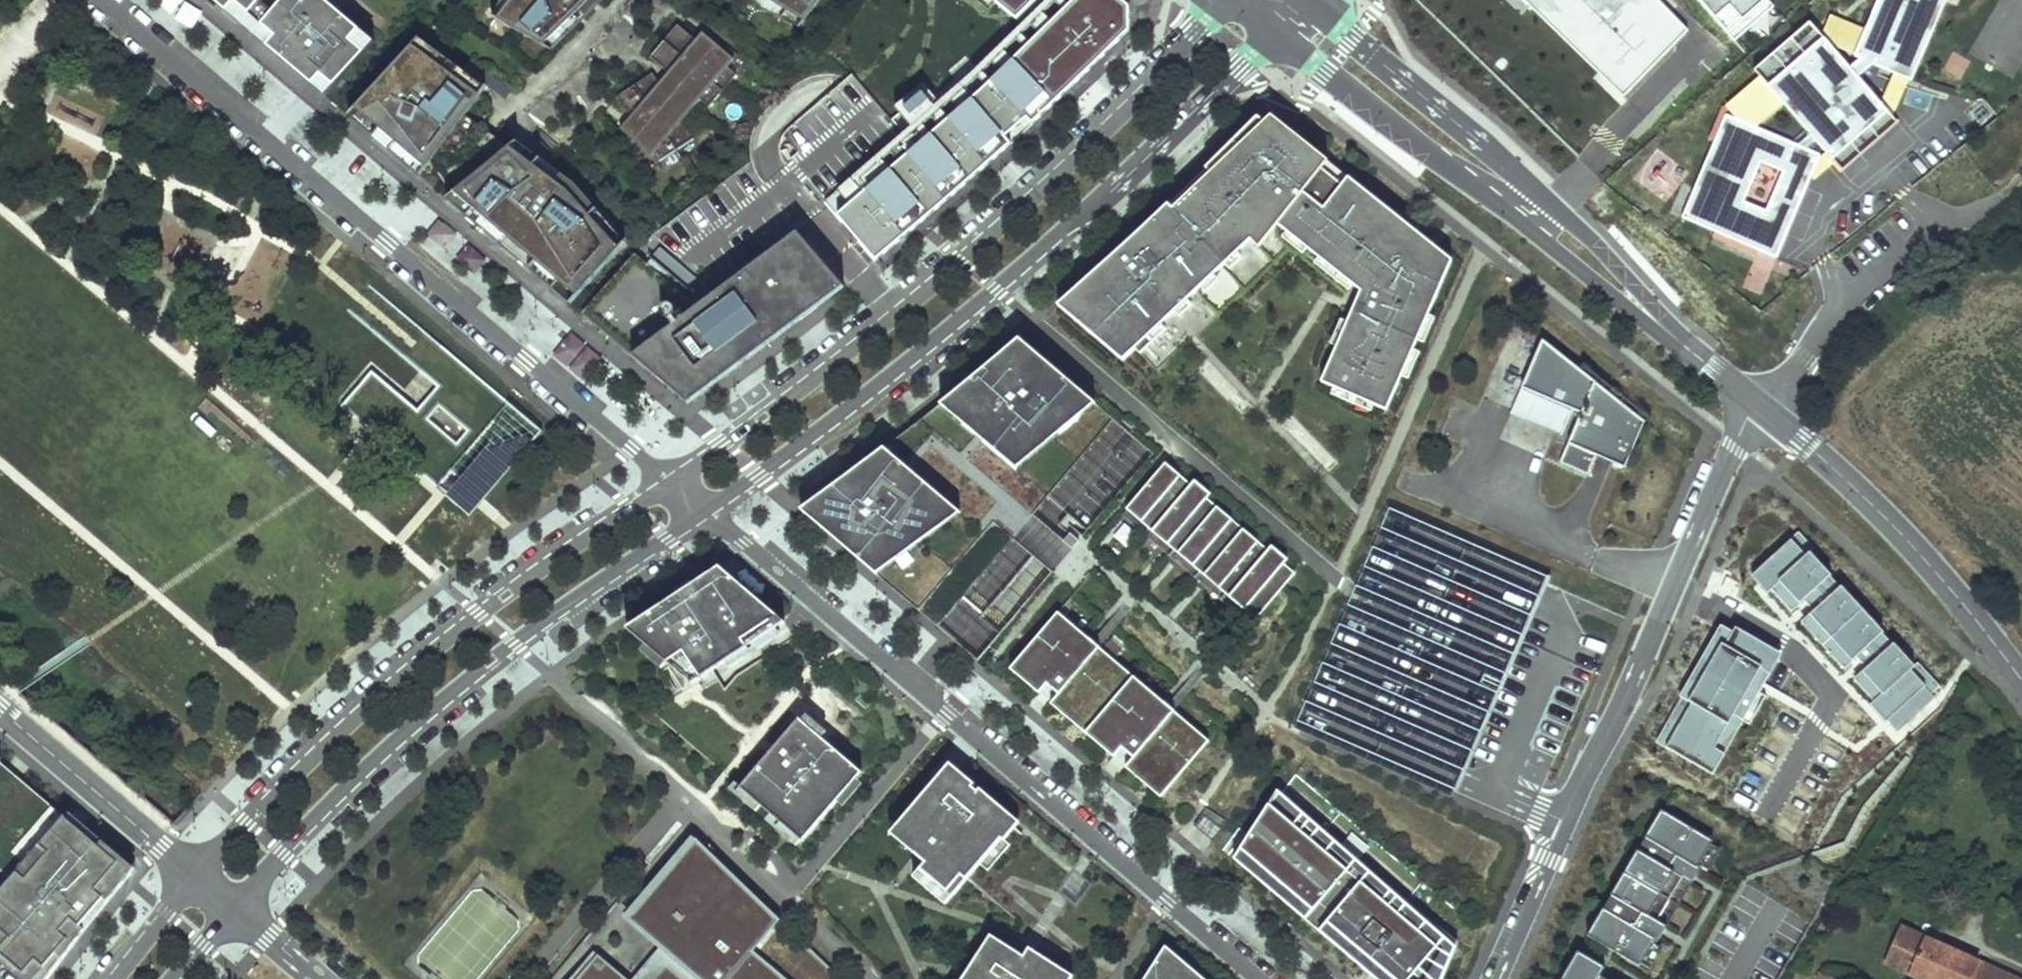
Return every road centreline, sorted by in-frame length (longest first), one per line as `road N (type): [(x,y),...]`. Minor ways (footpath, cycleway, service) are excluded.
road 1 (residential): [(709,511),(996,289),(1290,16)]
road 2 (residential): [(669,482),(104,0)]
road 3 (residential): [(1229,0),(1075,162),(961,260),(763,419),(669,482)]
road 4 (residential): [(709,511),(1259,978)]
road 5 (residential): [(236,910),(340,792),(491,661),(709,511)]
road 6 (residential): [(669,482),(505,596),(372,703),(196,876)]
road 7 (secondary): [(1759,406),(1587,254),(1290,16)]
road 8 (residential): [(1759,406),(1568,822)]
road 9 (secondary): [(2021,682),(1893,527),(1765,410)]
road 10 (unclassified): [(1765,410),(1838,309),(1949,223),(2003,197)]
road 11 (residential): [(196,876),(0,709)]
road 12 (residential): [(1501,978),(1568,822)]
road 13 (residential): [(196,876),(116,978)]

